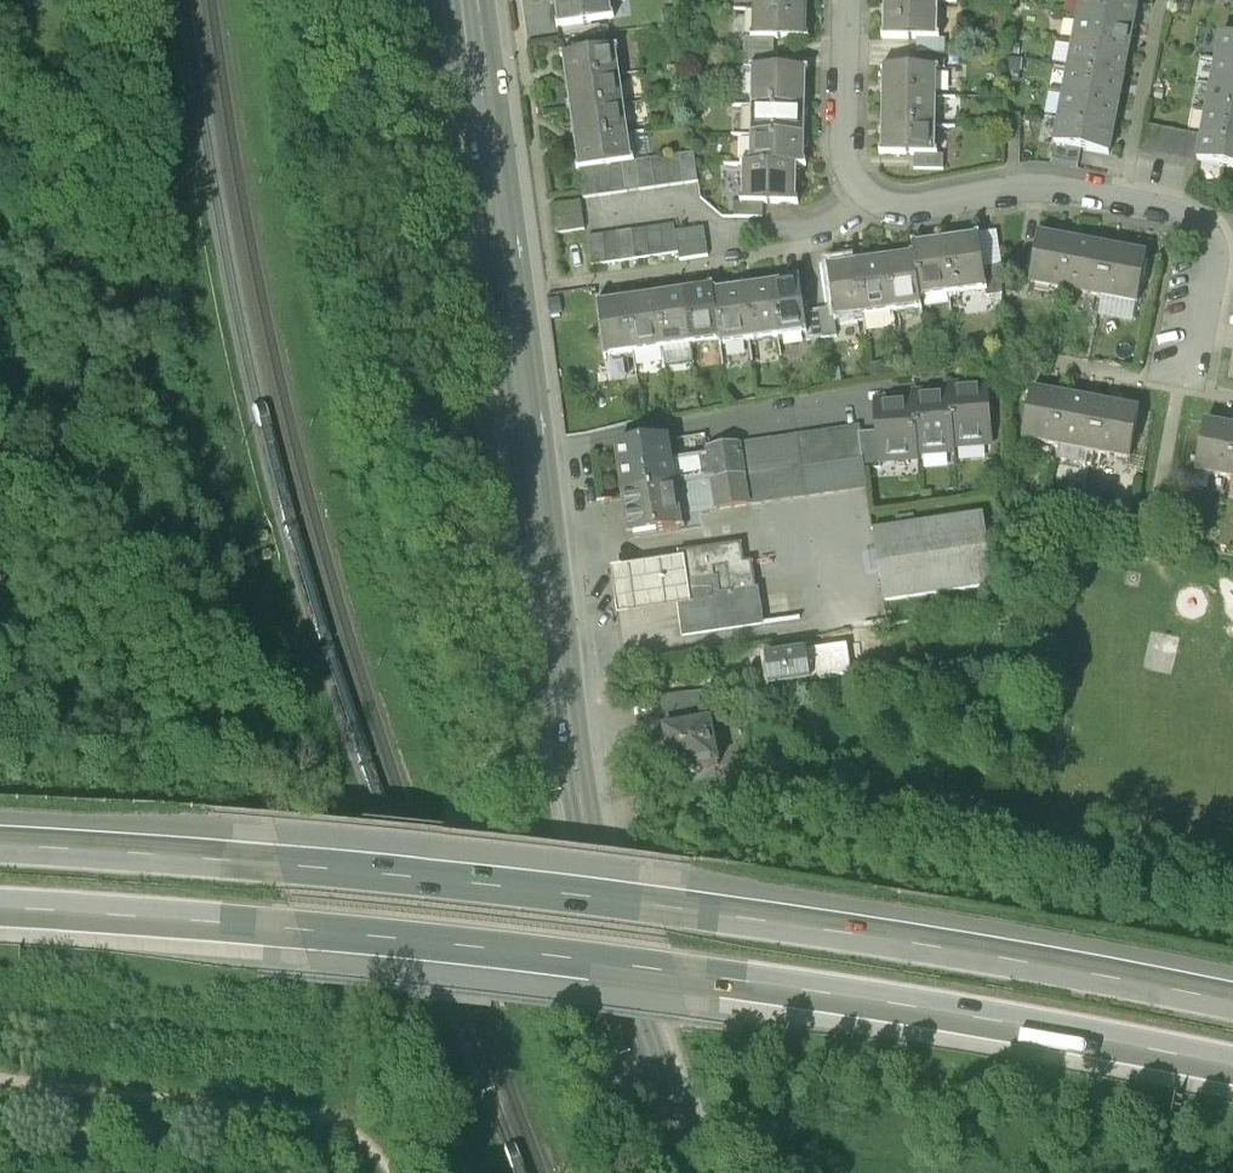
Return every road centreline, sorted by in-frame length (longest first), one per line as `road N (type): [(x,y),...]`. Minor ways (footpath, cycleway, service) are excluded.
road 1 (motorway): [(0,914),(681,977),(916,1010),(1232,1069)]
road 2 (motorway): [(1232,1008),(665,914),(284,873),(0,853)]
road 3 (secondary): [(473,0),(589,857),(634,1017),(700,1172)]
road 4 (residential): [(849,0),(845,142),(863,191),(907,204),(1040,182),(1173,205),(1209,230),(1214,262),(1185,374)]
road 5 (track): [(393,1172),(365,1136),(335,1119),(0,1079)]
road 6 (track): [(335,1119),(333,995)]

